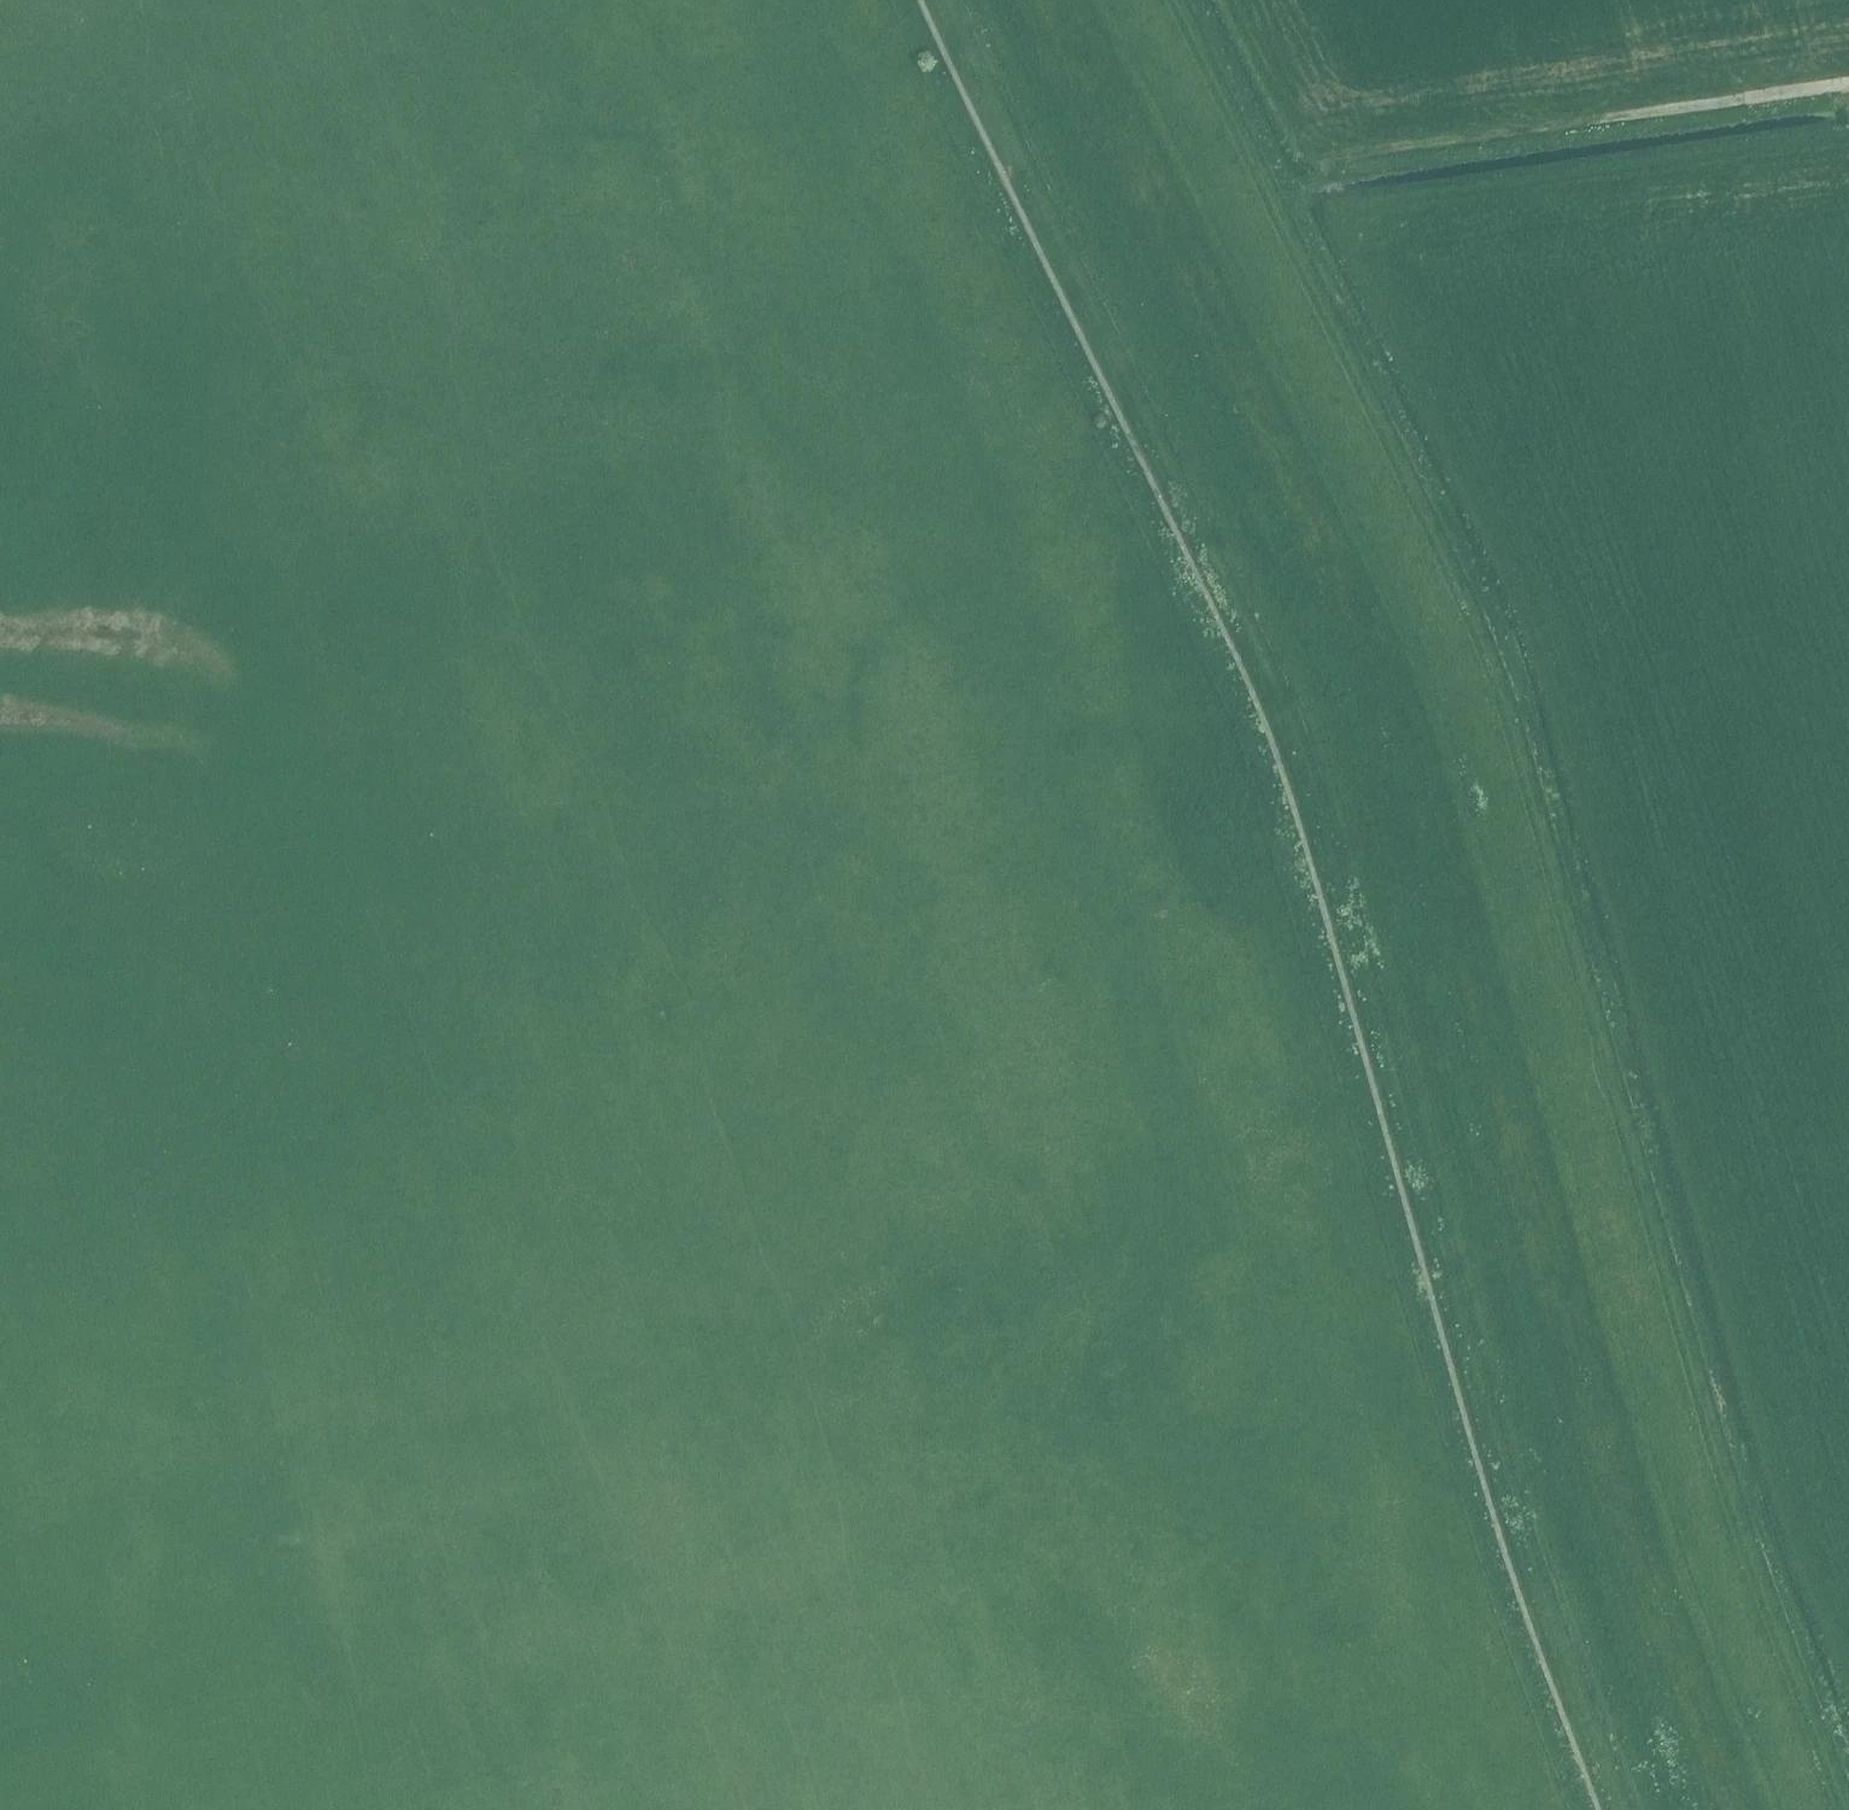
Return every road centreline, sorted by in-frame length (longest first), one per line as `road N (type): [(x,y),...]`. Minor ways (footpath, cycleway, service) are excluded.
road 1 (track): [(1179,0),(1462,590),(1501,688),(1718,1448),(1848,1809)]
road 2 (track): [(1610,117),(1848,83)]

